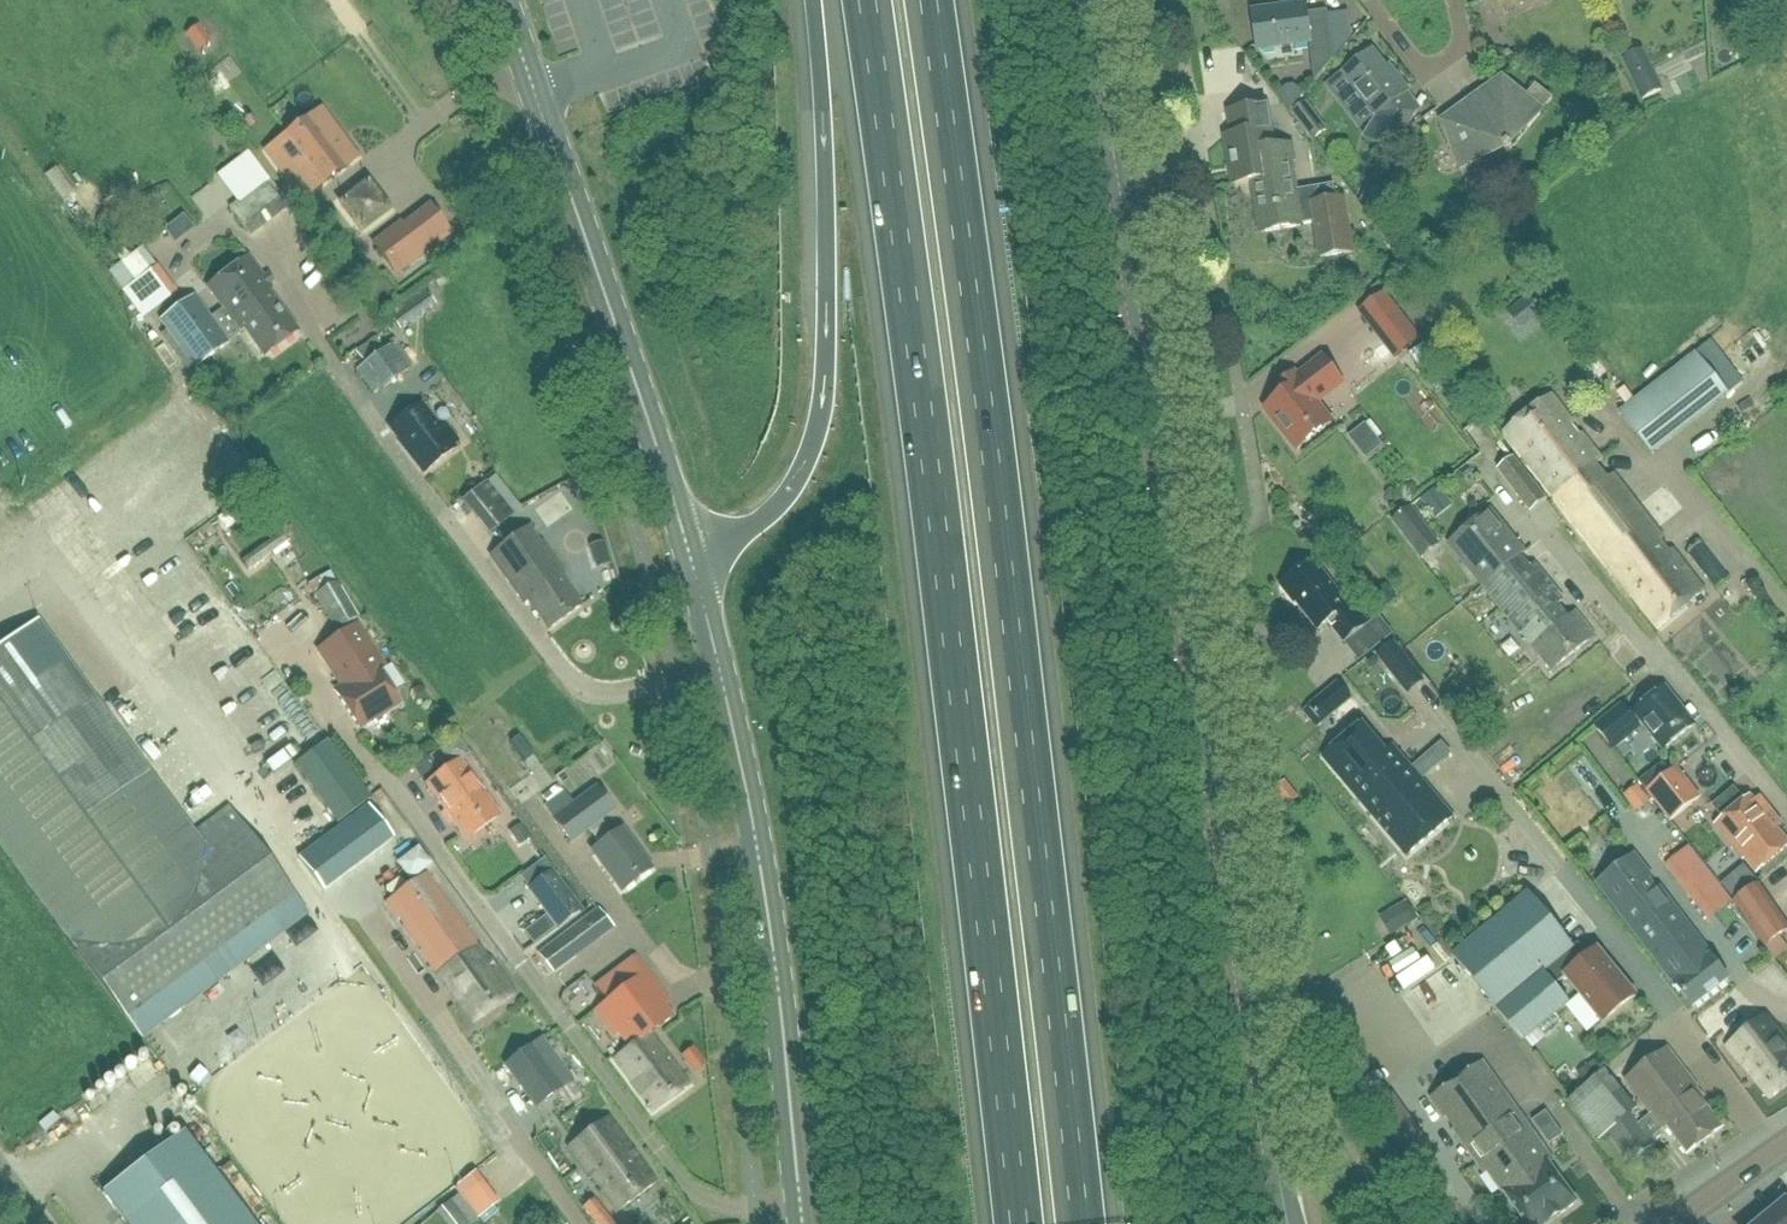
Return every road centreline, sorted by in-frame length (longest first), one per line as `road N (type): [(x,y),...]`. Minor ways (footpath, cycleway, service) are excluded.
road 1 (tertiary): [(1288,1223),(1090,0)]
road 2 (motorway): [(866,0),(1020,1223)]
road 3 (motorway): [(1082,1223),(929,0)]
road 4 (tertiary): [(802,1223),(757,826),(689,551)]
road 5 (motorway): [(811,0),(824,148),(828,337),(821,418),(808,461),(772,511),(689,551)]
road 6 (tertiary): [(689,551),(502,0)]
road 7 (residential): [(1453,0),(1462,44),(1431,69),(1414,65),(1368,0)]
road 8 (tertiary): [(1666,1223),(1786,1140)]

